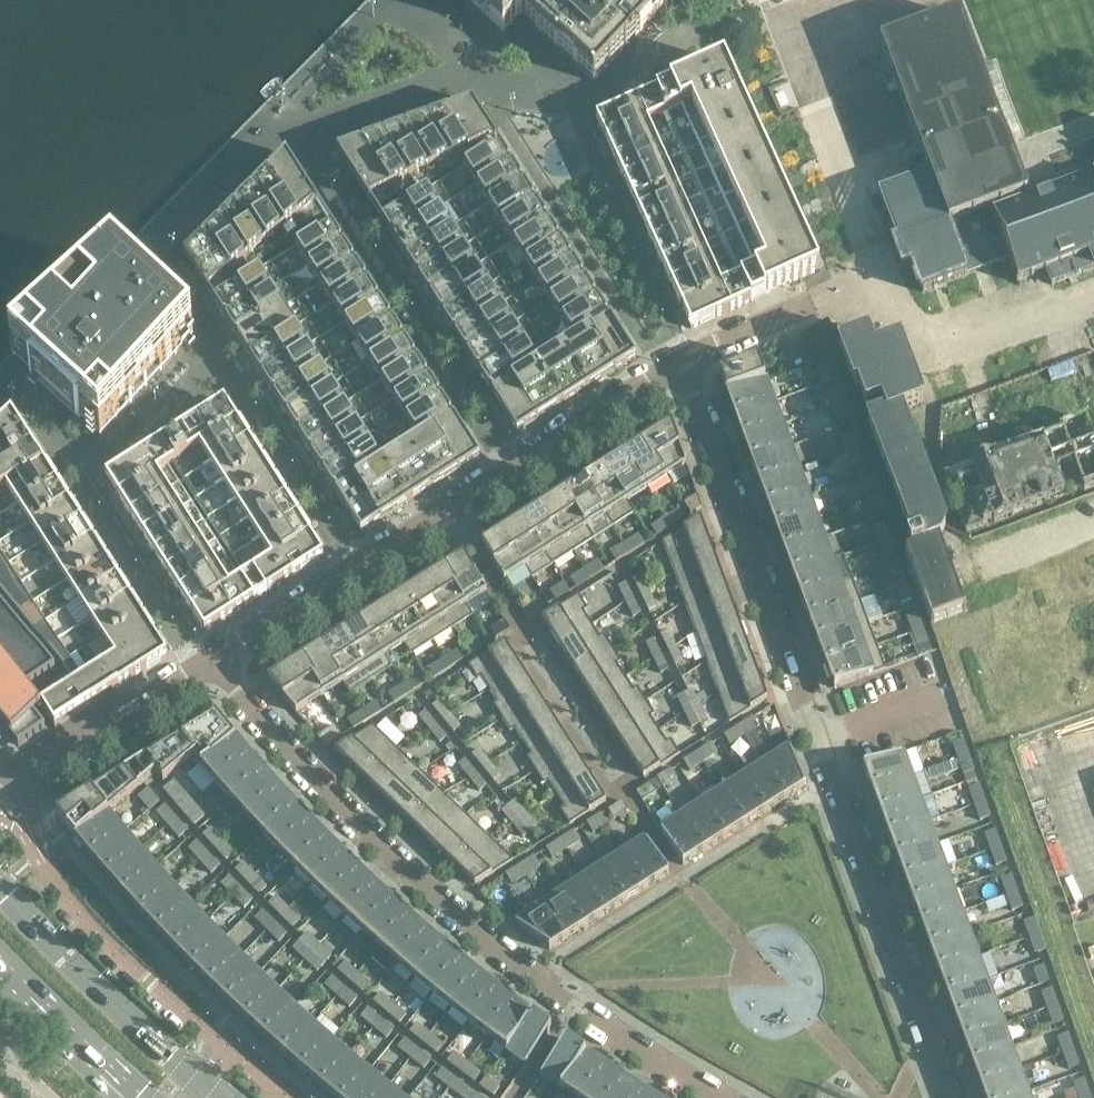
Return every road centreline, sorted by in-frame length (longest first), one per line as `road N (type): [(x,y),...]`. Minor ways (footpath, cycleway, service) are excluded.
road 1 (residential): [(958,1097),(679,367)]
road 2 (residential): [(214,660),(305,769),(456,914),(536,981),(717,1097)]
road 3 (residential): [(679,367),(214,660)]
road 4 (residential): [(292,1097),(124,959),(69,902),(31,834),(27,781)]
road 5 (unclassified): [(874,276),(799,64),(768,15),(807,0)]
road 6 (primary): [(226,1097),(0,889)]
road 7 (unclassified): [(1093,291),(917,356),(874,276)]
road 8 (residential): [(214,660),(27,781)]
road 9 (primary): [(0,956),(145,1097)]
road 10 (unclassified): [(1093,520),(977,563)]
road 11 (residential): [(679,367),(788,314)]

